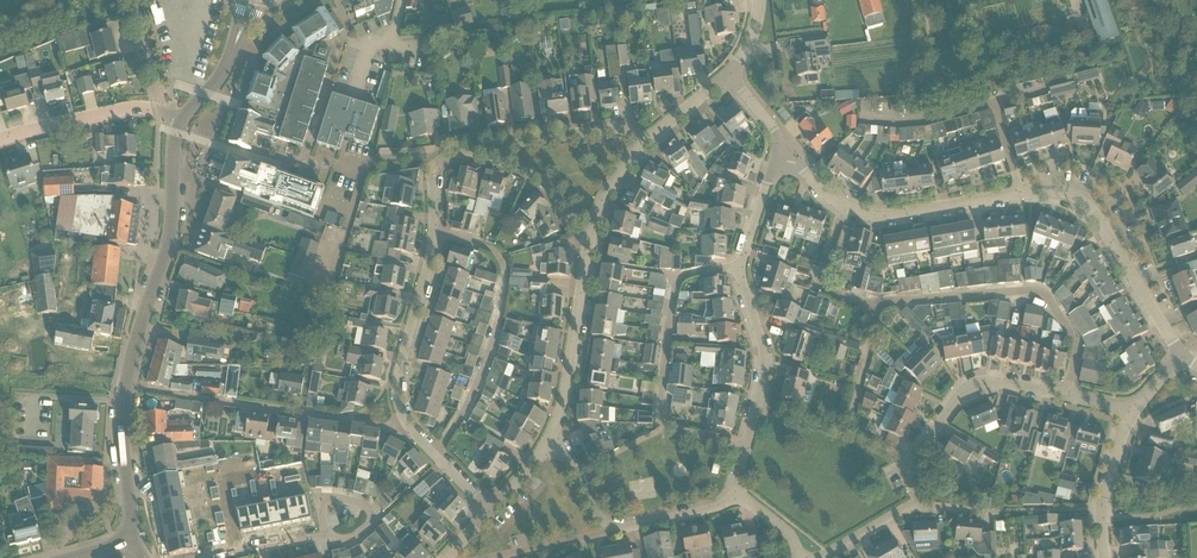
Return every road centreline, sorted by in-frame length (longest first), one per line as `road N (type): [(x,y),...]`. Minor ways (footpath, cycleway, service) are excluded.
road 1 (residential): [(1180,354),(1089,207),(1075,198),(1020,192),(888,216),(865,213),(844,208),(806,171),(775,159)]
road 2 (unclassified): [(738,492),(763,364),(739,267),(775,159)]
road 3 (residential): [(410,434),(399,413),(400,365),(430,256),(433,176),(442,156)]
road 4 (residential): [(915,486),(920,449),(973,386),(998,382),(1130,413)]
road 5 (tertiary): [(133,349),(171,236),(176,134)]
road 6 (unclassified): [(556,441),(591,230)]
road 7 (residential): [(176,134),(293,171),(335,164),(362,174)]
road 8 (tertiary): [(128,539),(120,418),(133,349)]
road 9 (residential): [(184,120),(131,107),(0,139)]
road 10 (unclassified): [(646,138),(612,130),(487,149)]
road 11 (residential): [(410,434),(261,406)]
road 12 (residential): [(1104,557),(1104,497),(1130,413)]
road 13 (unclassified): [(591,230),(569,201),(487,149)]
road 14 (residential): [(0,347),(133,349)]
road 15 (residential): [(738,492),(712,509),(615,529)]
road 16 (residential): [(615,529),(494,557)]

